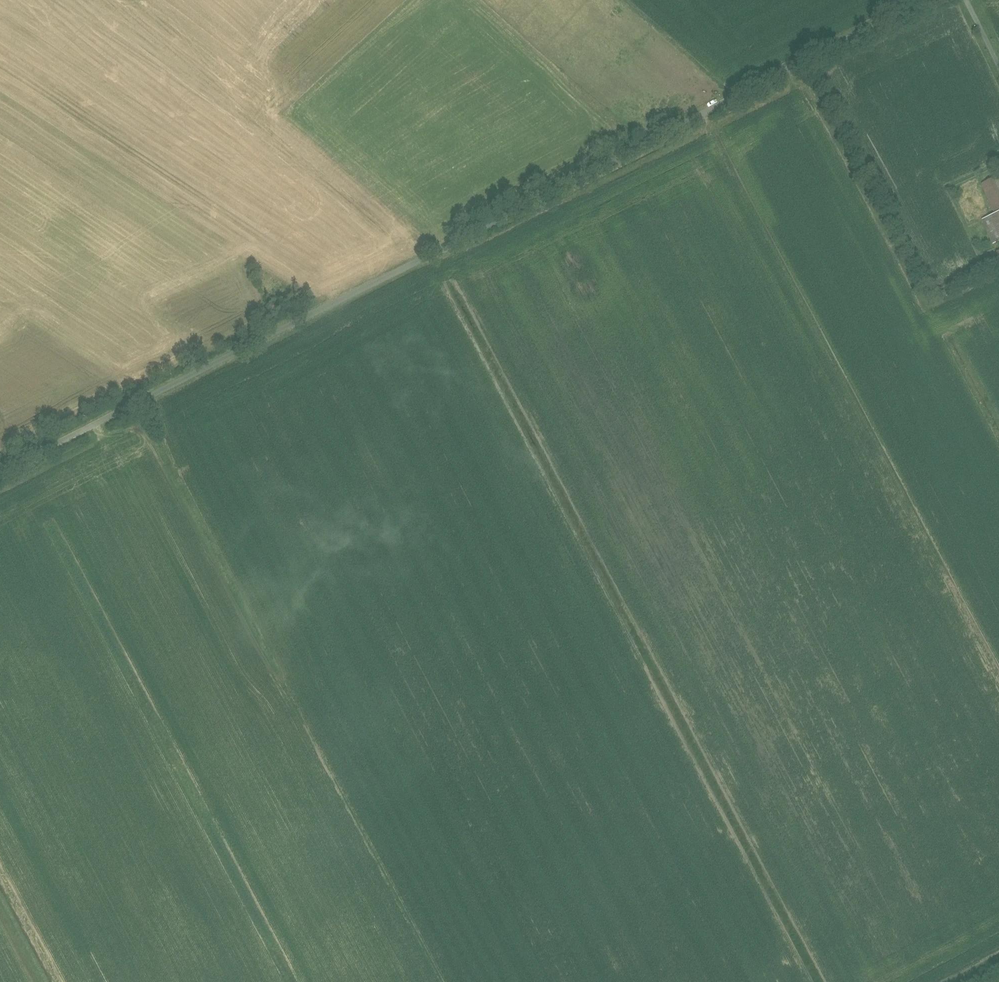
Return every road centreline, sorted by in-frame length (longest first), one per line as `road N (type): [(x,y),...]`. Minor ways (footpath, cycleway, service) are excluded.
road 1 (residential): [(0,473),(934,0)]

